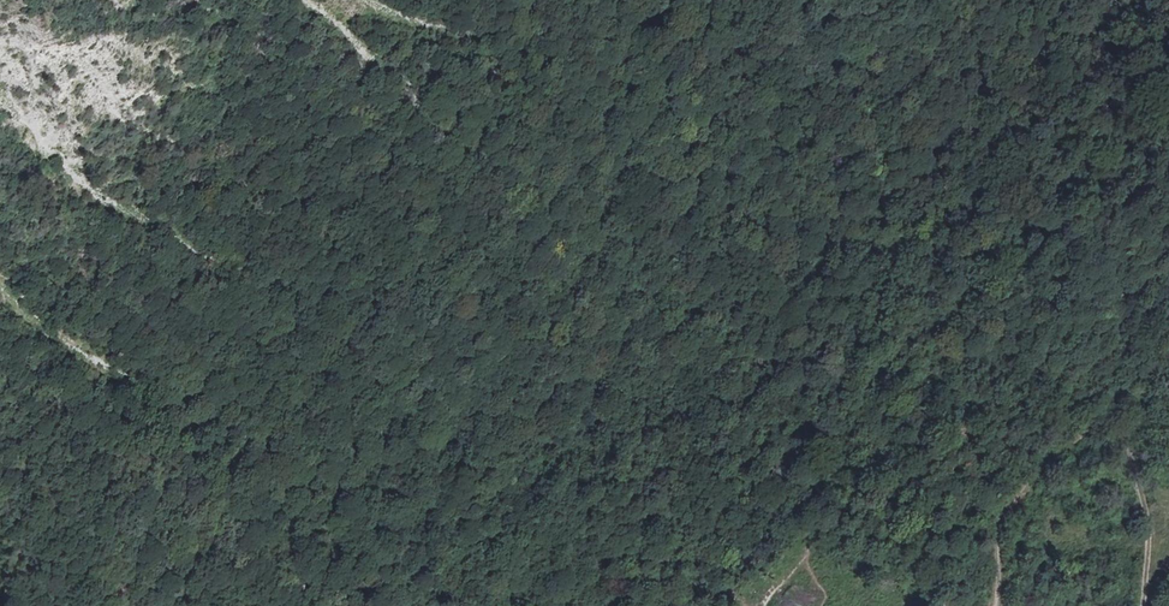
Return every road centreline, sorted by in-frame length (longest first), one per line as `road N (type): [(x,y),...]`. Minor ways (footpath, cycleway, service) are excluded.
road 1 (track): [(1143,605),(1147,521),(1124,434),(1104,408),(1025,481),(997,519),(995,605)]

